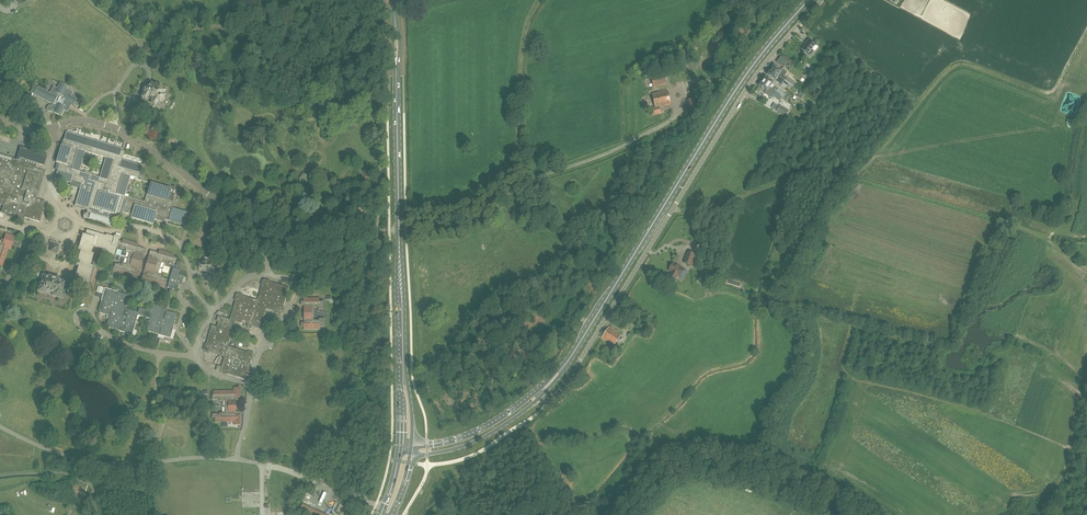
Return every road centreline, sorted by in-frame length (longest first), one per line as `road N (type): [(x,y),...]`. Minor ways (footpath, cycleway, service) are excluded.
road 1 (unclassified): [(541,396),(560,390),(745,93),(822,0)]
road 2 (secondary): [(563,367),(760,48),(804,0)]
road 3 (track): [(673,210),(803,177),(852,176),(1017,225),(1086,267)]
road 4 (primary): [(401,364),(393,0)]
road 5 (secondary): [(410,453),(479,440),(541,396)]
road 6 (secondary): [(537,392),(466,438),(411,448)]
road 7 (track): [(778,0),(719,79),(694,79)]

